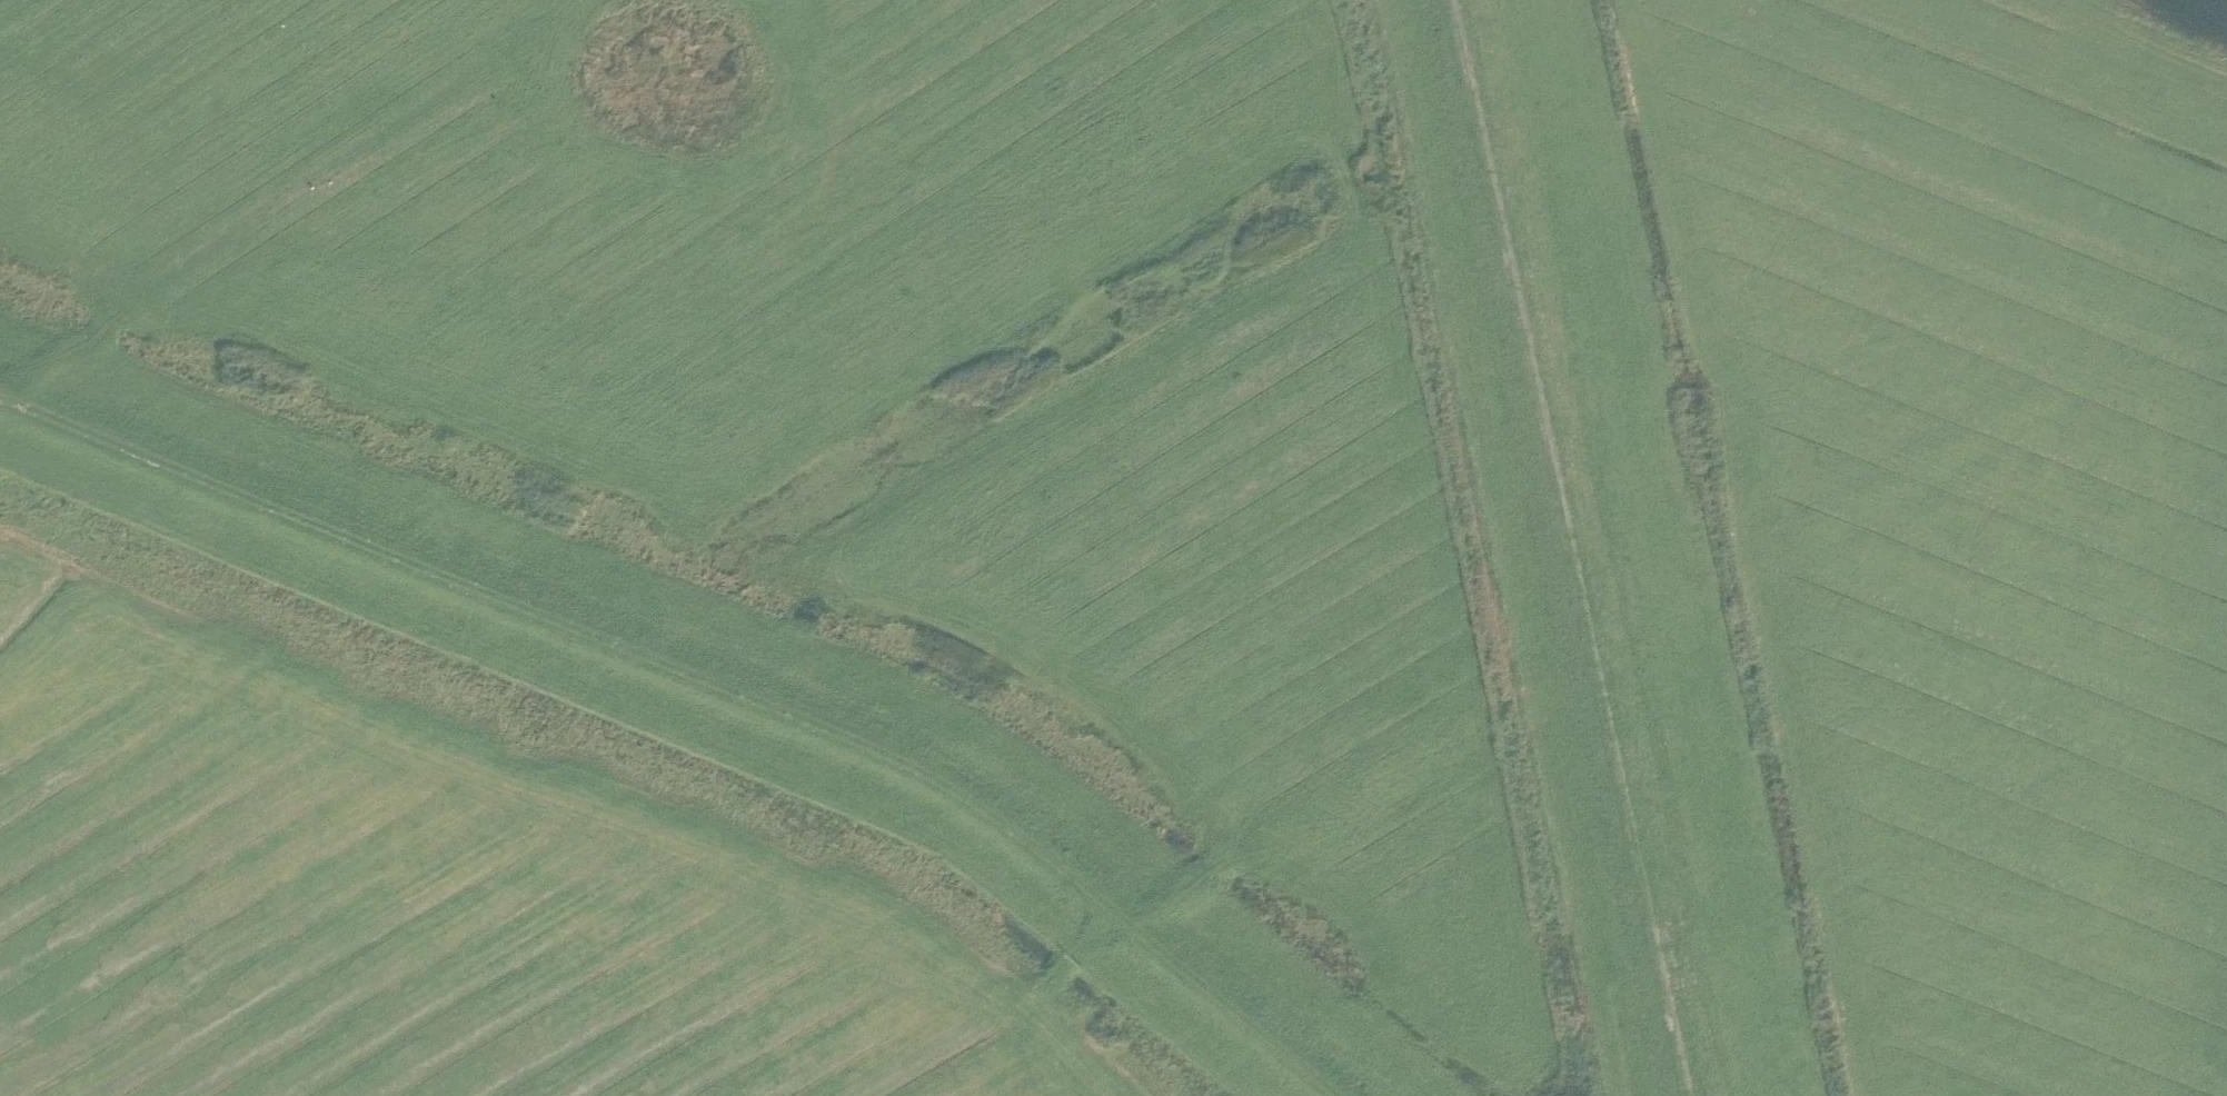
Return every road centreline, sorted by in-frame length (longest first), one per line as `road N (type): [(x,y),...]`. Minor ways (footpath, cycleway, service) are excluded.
road 1 (track): [(0,396),(866,743),(1040,848),(1351,1095)]
road 2 (track): [(1459,0),(1695,1095)]

